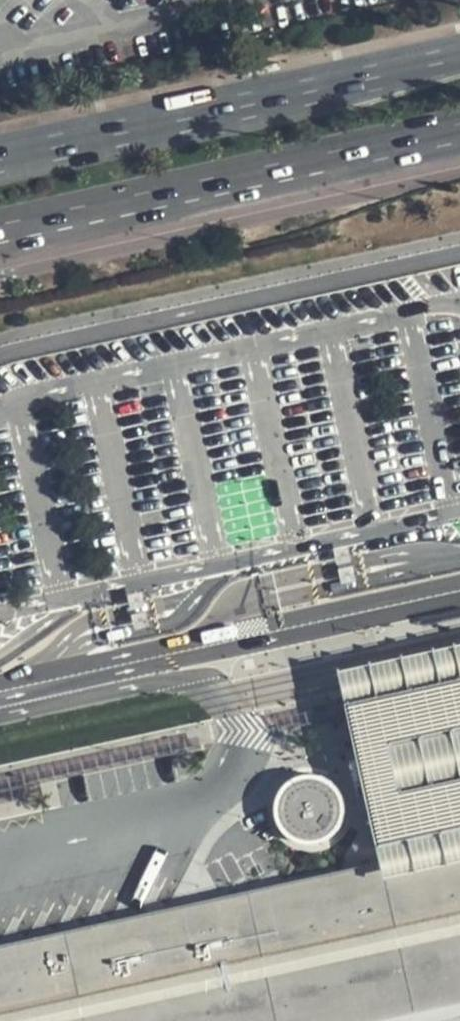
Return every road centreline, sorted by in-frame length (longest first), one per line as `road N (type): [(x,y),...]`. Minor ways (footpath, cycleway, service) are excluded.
road 1 (unclassified): [(0,708),(42,688),(459,597)]
road 2 (tertiary): [(459,252),(0,357)]
road 3 (primary): [(459,54),(0,158)]
road 4 (primary): [(0,230),(459,131)]

